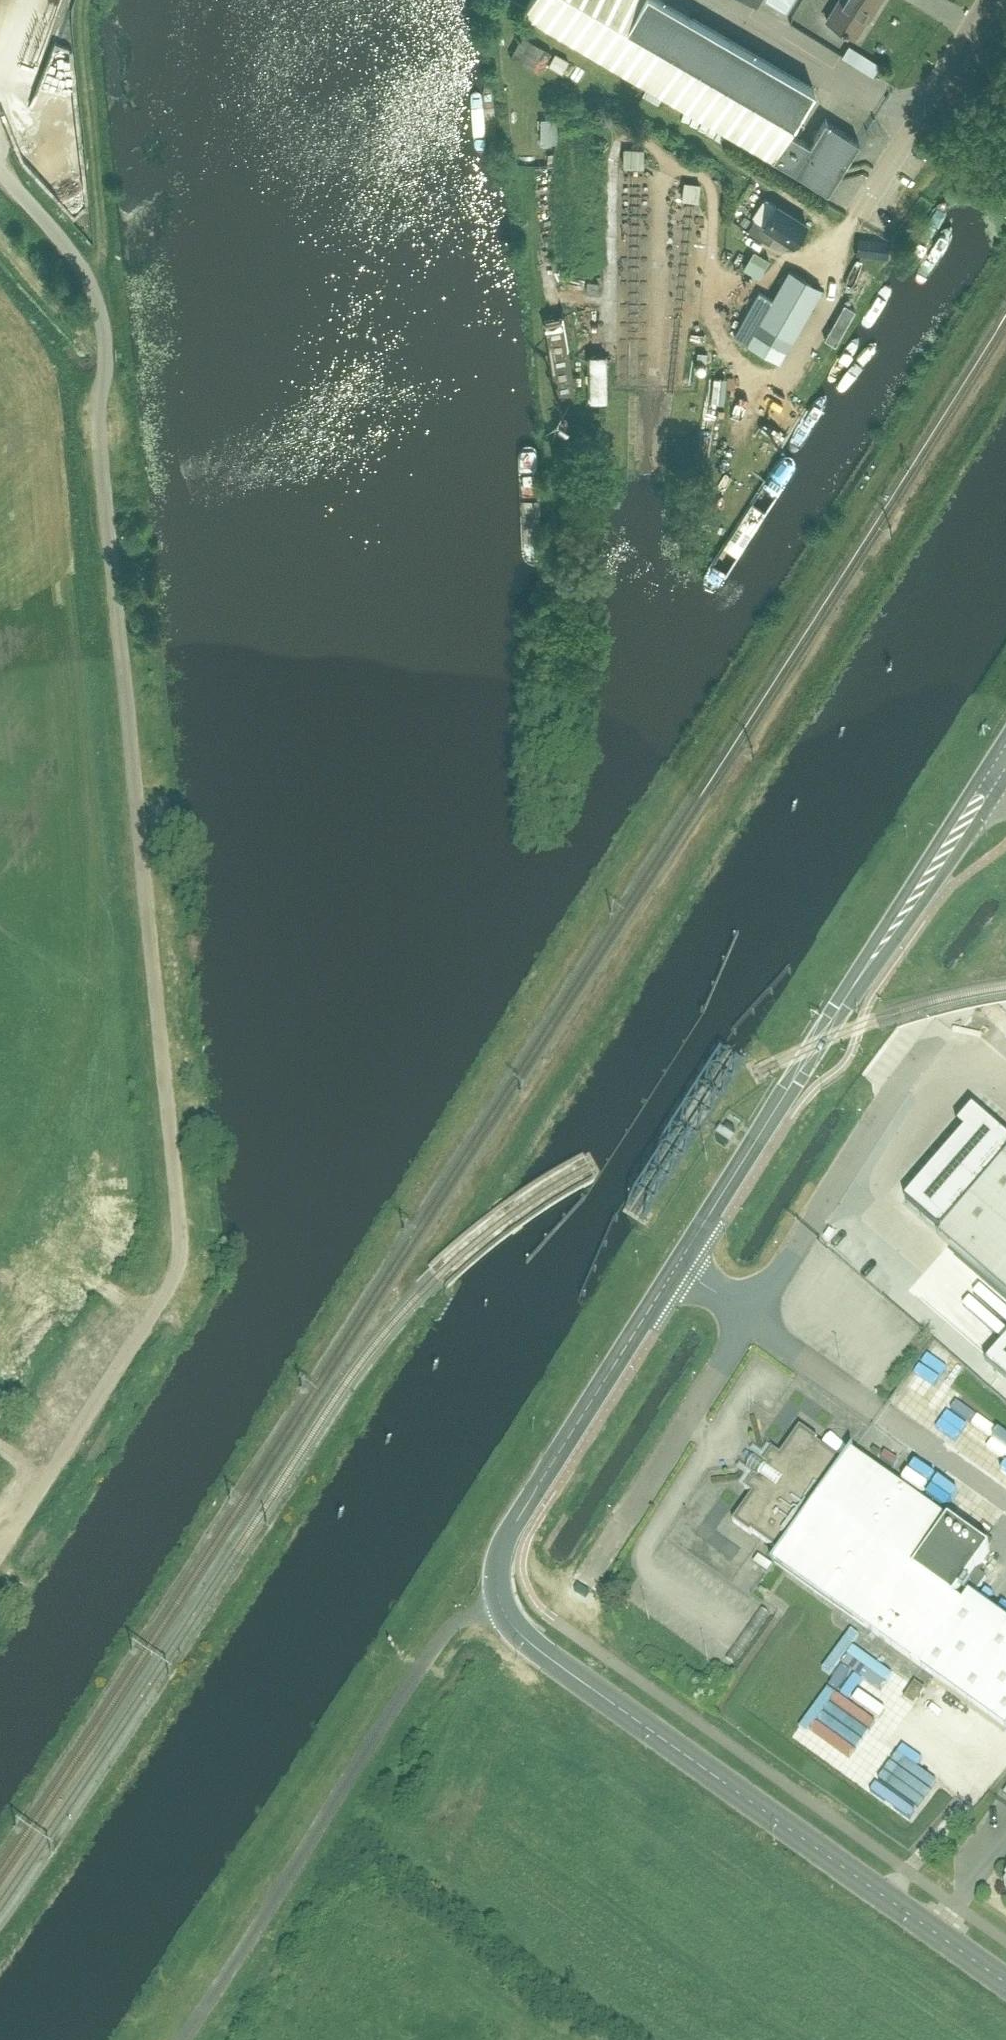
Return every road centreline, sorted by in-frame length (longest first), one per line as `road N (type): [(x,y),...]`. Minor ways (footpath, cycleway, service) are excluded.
road 1 (unclassified): [(0,1550),(173,1282),(179,1255),(98,427),(104,332),(84,271),(0,171)]
road 2 (tertiary): [(1005,1984),(537,1652),(500,1606),(496,1572),(509,1537),(677,1267)]
road 3 (tertiary): [(677,1267),(1005,759)]
road 4 (unclassified): [(753,1317),(950,1023)]
road 5 (unclassified): [(589,1582),(753,1317)]
road 6 (unclassified): [(869,170),(976,0)]

